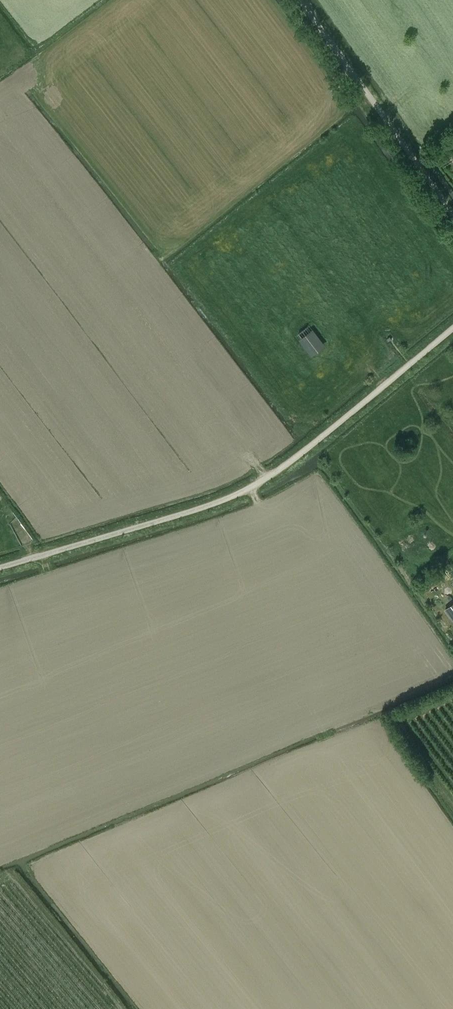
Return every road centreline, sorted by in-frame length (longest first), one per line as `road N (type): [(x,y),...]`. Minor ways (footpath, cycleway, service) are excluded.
road 1 (unclassified): [(0,567),(263,482),(452,329)]
road 2 (unclassified): [(452,216),(297,0)]

